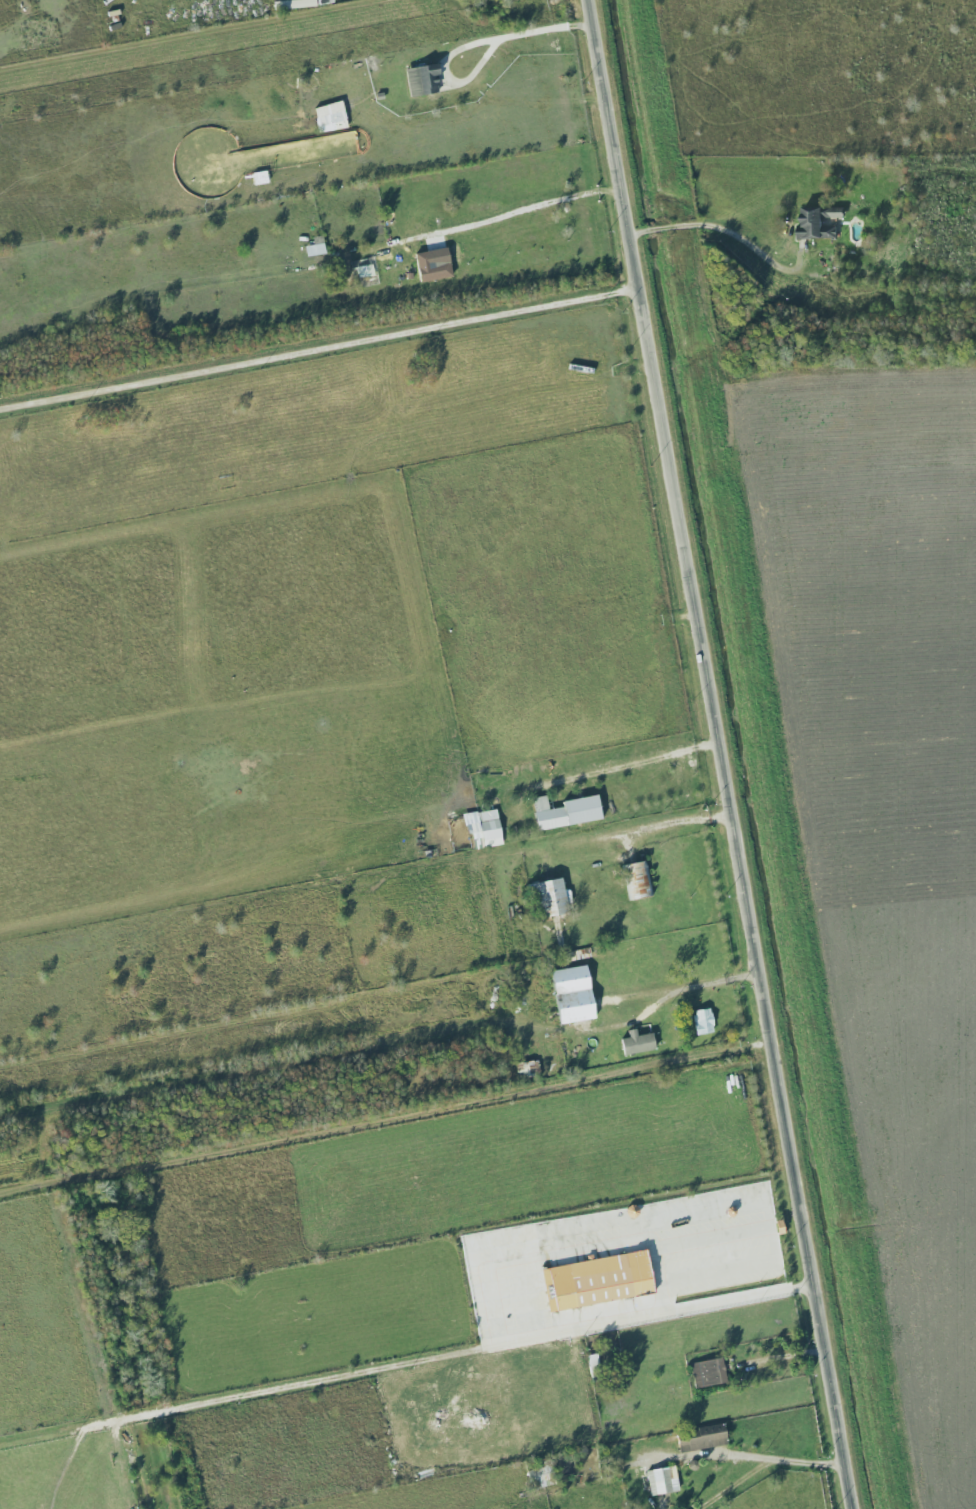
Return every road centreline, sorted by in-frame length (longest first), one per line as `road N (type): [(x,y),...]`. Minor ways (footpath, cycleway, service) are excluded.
road 1 (tertiary): [(851,1508),(584,0)]

